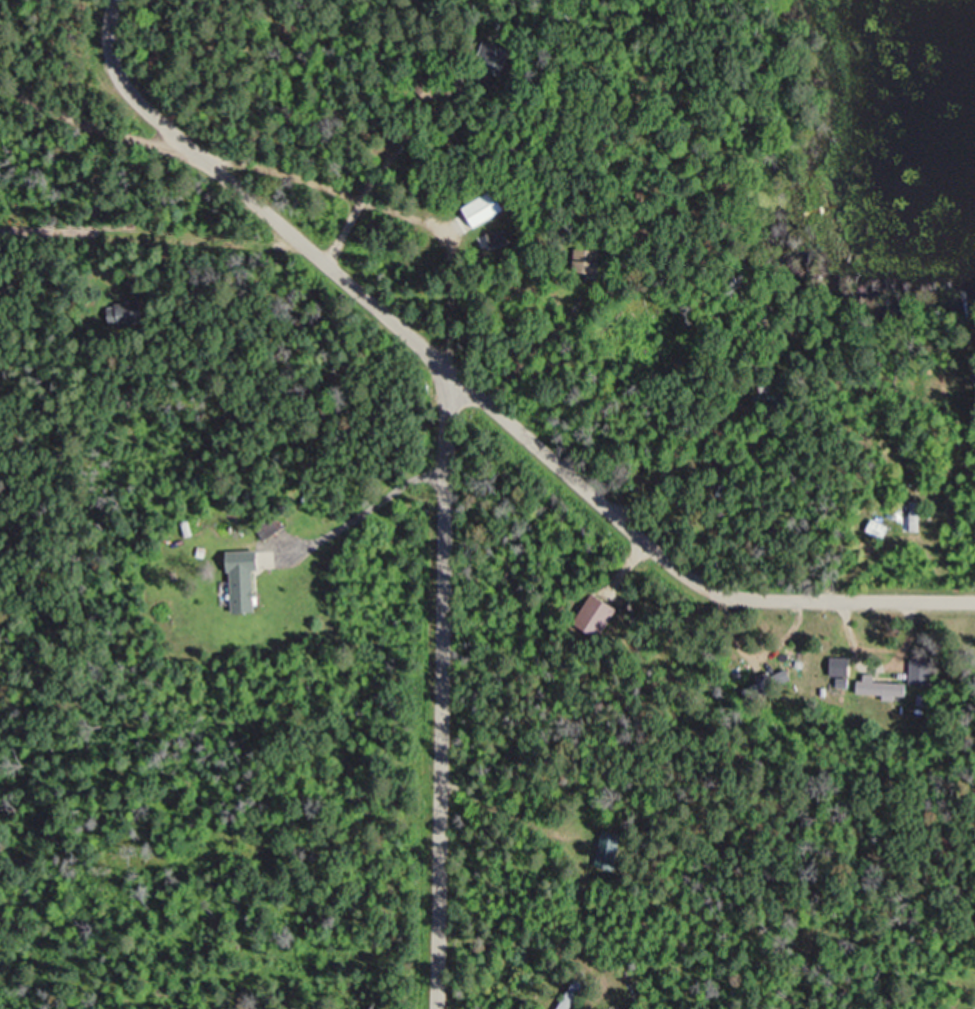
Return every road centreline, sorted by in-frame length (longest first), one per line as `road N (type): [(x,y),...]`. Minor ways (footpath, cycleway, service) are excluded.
road 1 (residential): [(437,1008),(446,368),(191,147)]
road 2 (residential): [(446,368),(704,588),(741,598),(974,600)]
road 3 (residential): [(0,80),(133,144),(191,147)]
road 4 (residential): [(191,147),(110,59),(117,0)]

